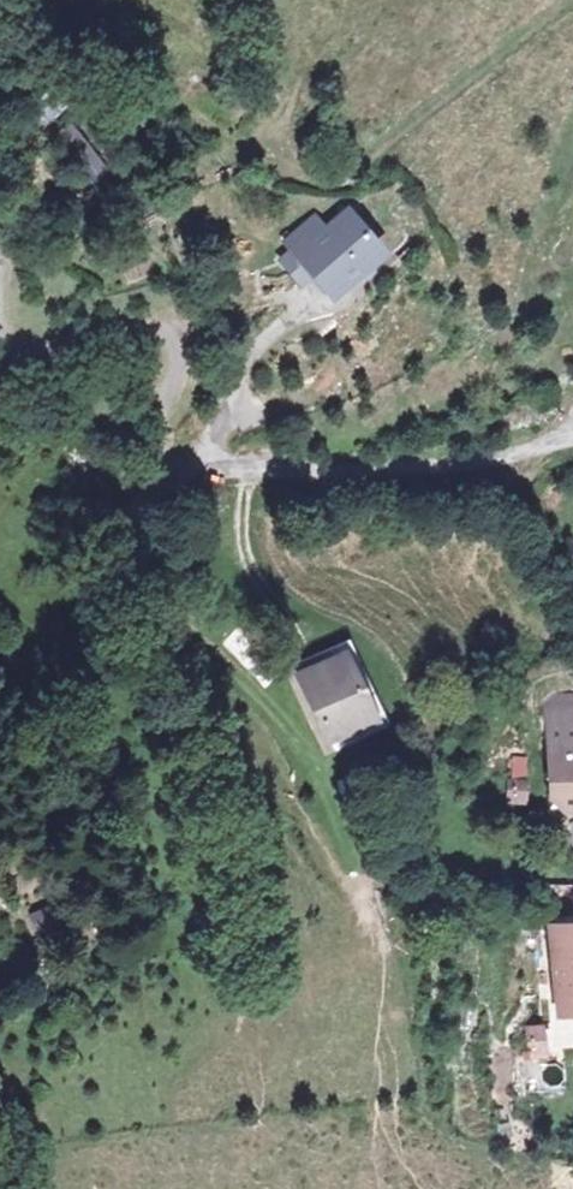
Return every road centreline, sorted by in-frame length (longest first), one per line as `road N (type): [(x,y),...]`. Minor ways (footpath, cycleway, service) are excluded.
road 1 (residential): [(572,436),(421,467),(176,461),(127,485)]
road 2 (track): [(127,485),(121,509),(129,579),(174,630),(244,676),(302,746)]

